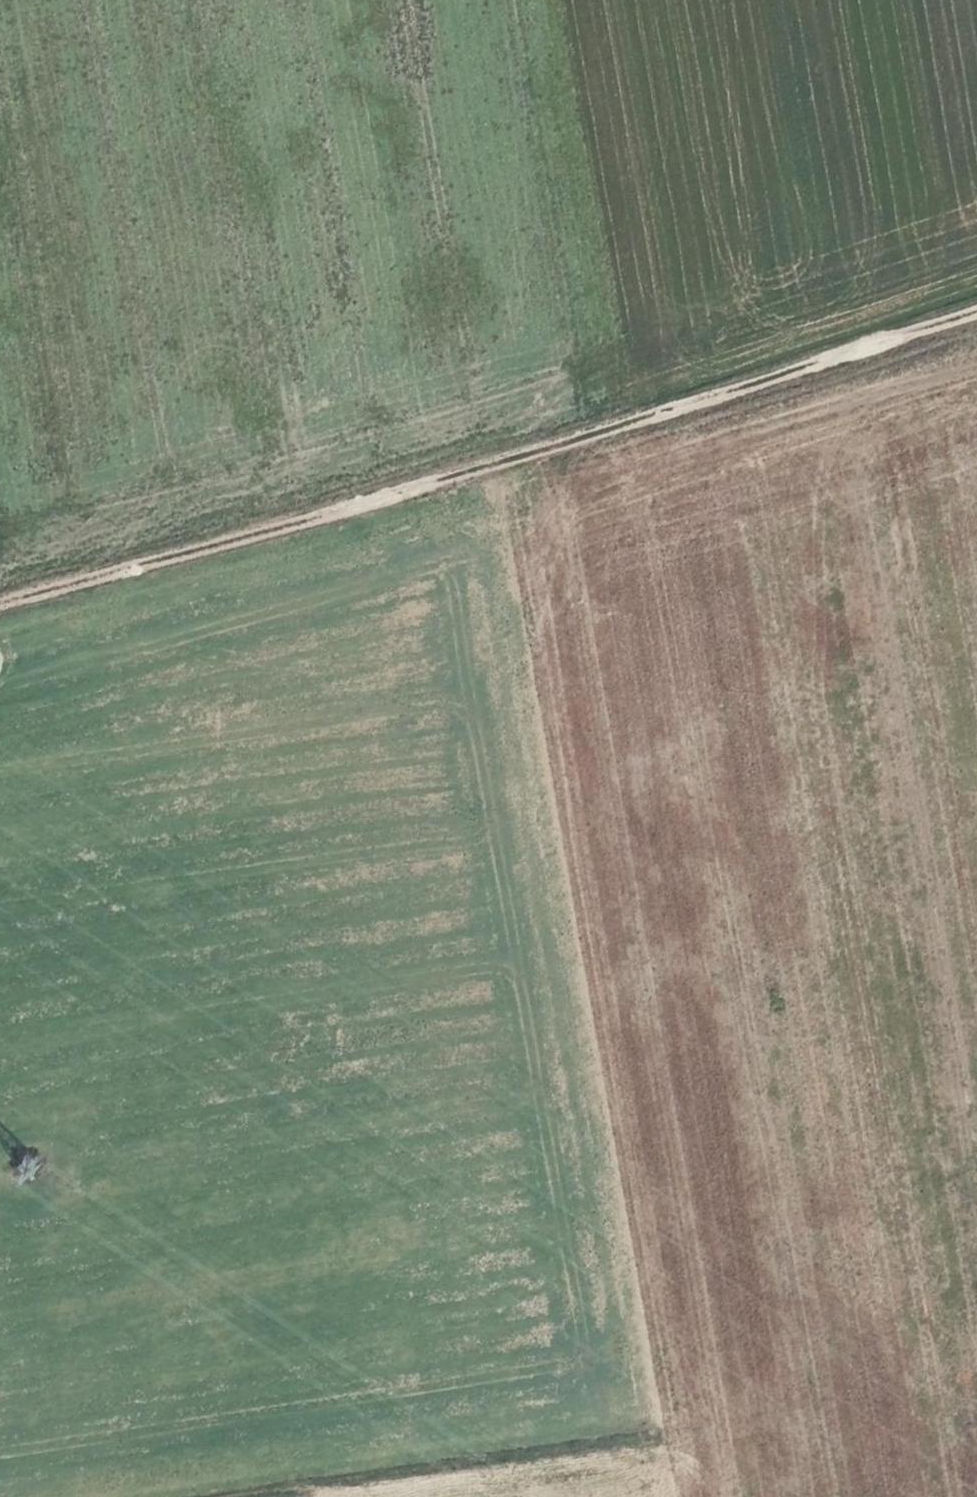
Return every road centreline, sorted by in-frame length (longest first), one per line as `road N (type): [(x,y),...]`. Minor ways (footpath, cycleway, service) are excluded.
road 1 (track): [(0,599),(531,452),(976,310)]
road 2 (track): [(248,1496),(544,1443)]

